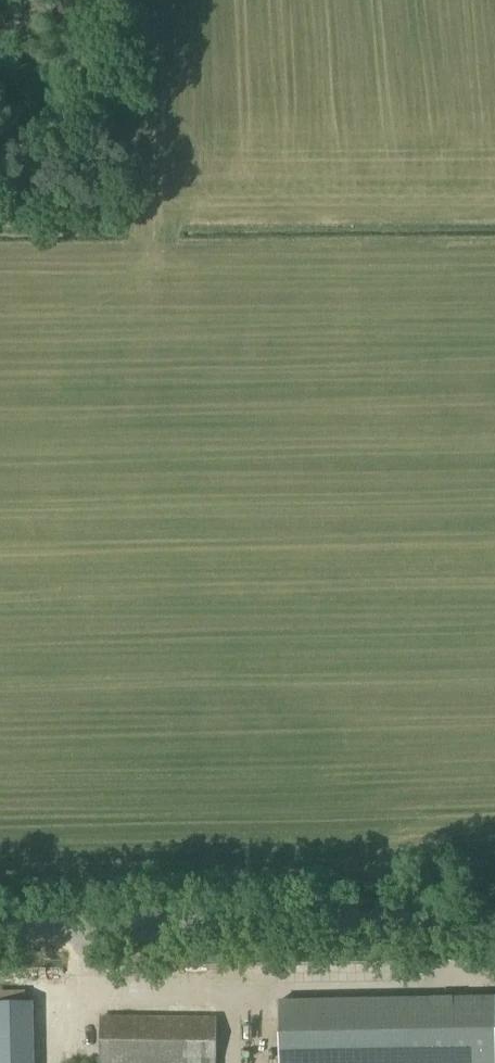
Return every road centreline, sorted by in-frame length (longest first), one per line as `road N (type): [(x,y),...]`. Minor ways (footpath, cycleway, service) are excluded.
road 1 (unclassified): [(494,935),(0,942)]

